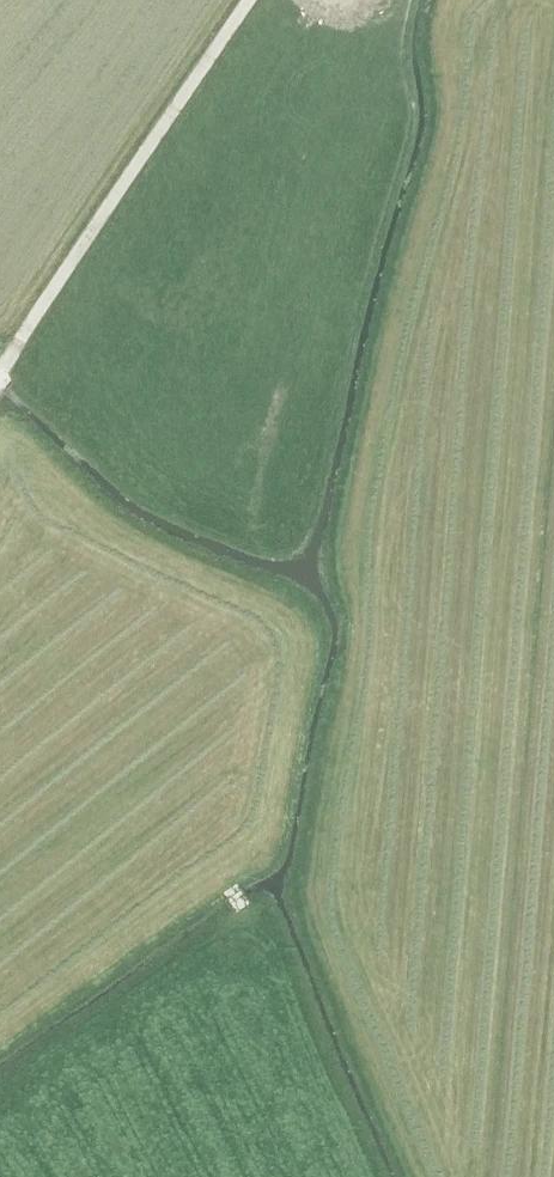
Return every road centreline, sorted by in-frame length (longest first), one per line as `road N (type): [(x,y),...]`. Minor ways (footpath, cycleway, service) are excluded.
road 1 (track): [(249,0),(0,372)]

